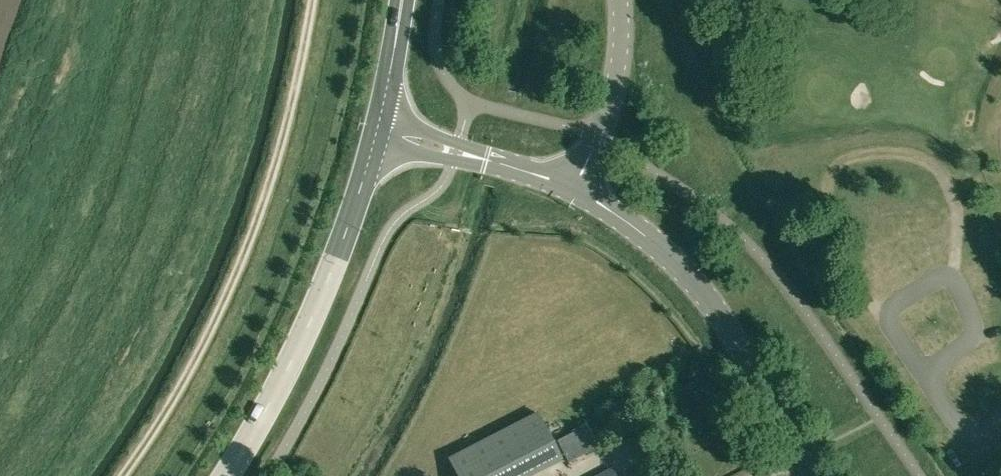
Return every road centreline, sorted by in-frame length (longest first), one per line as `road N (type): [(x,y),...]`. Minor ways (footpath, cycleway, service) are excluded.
road 1 (track): [(123,475),(229,291),(262,206),(312,0)]
road 2 (secondary): [(225,475),(301,336),(351,222),(377,130)]
road 3 (tertiary): [(806,475),(703,294),(632,226),(572,189)]
road 4 (track): [(888,314),(842,269),(824,229),(831,196),(851,169),(908,160),(939,178),(956,223),(950,277)]
road 5 (tertiary): [(572,189),(377,130)]
road 6 (tertiary): [(572,189),(615,87),(620,0)]
road 7 (secondary): [(377,130),(402,0)]

